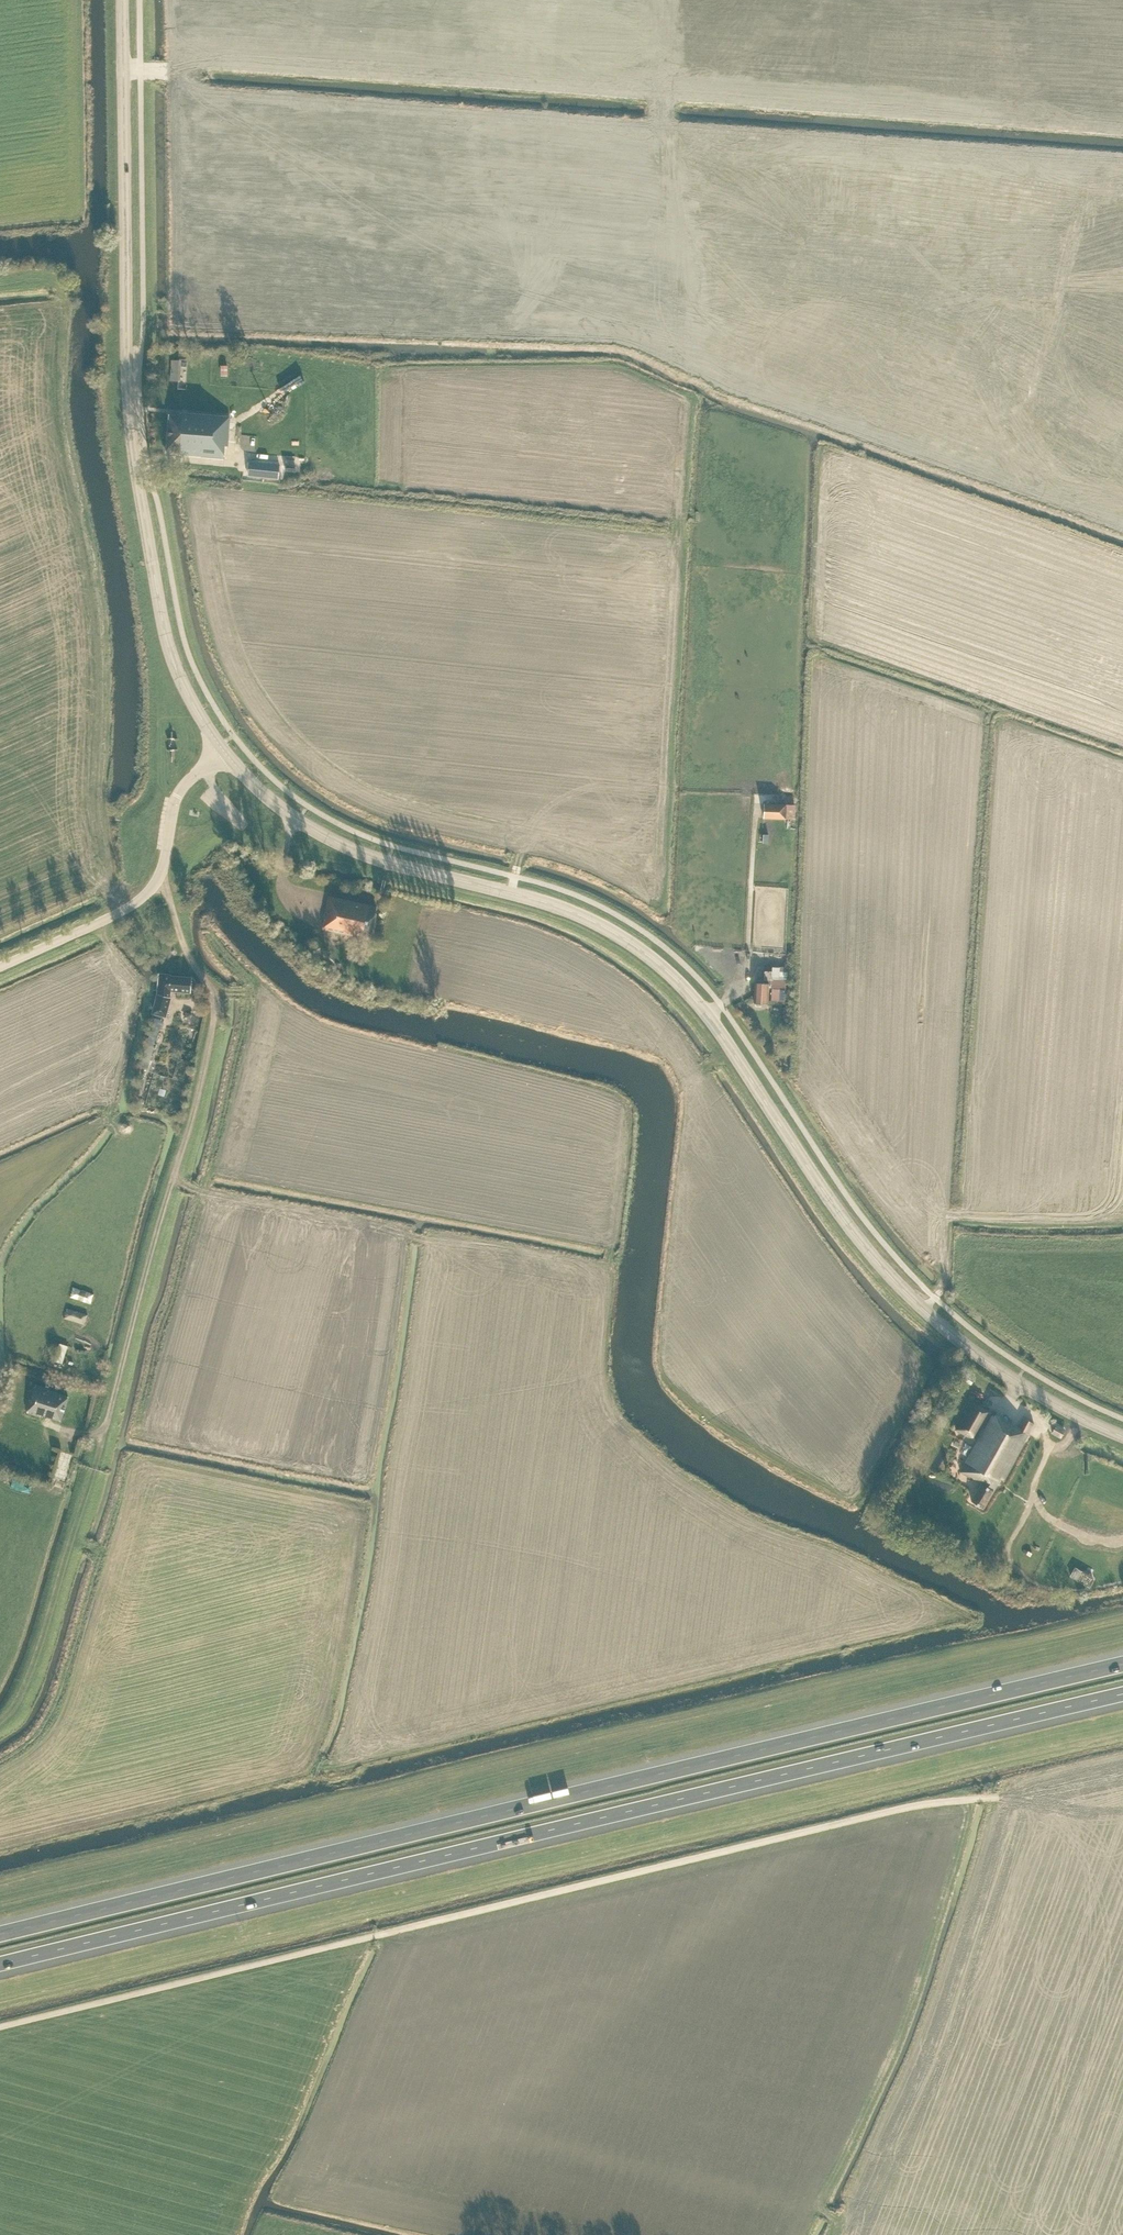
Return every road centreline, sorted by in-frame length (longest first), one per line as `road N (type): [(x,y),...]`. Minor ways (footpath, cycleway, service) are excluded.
road 1 (secondary): [(1122,1436),(1016,1381),(920,1306),(838,1211),(702,1009),(646,954),(551,904),(346,847),(276,803),(224,750)]
road 2 (motorway): [(0,1965),(1122,1694)]
road 3 (motorway): [(1122,1665),(0,1934)]
road 4 (secondary): [(224,750),(172,656),(135,458),(123,0)]
road 5 (track): [(104,1430),(213,1014),(159,875)]
road 6 (track): [(0,2027),(385,1934)]
road 7 (tertiary): [(0,968),(141,899),(159,875),(177,796),(224,750)]
road 8 (track): [(104,1430),(24,1687),(0,1722)]

